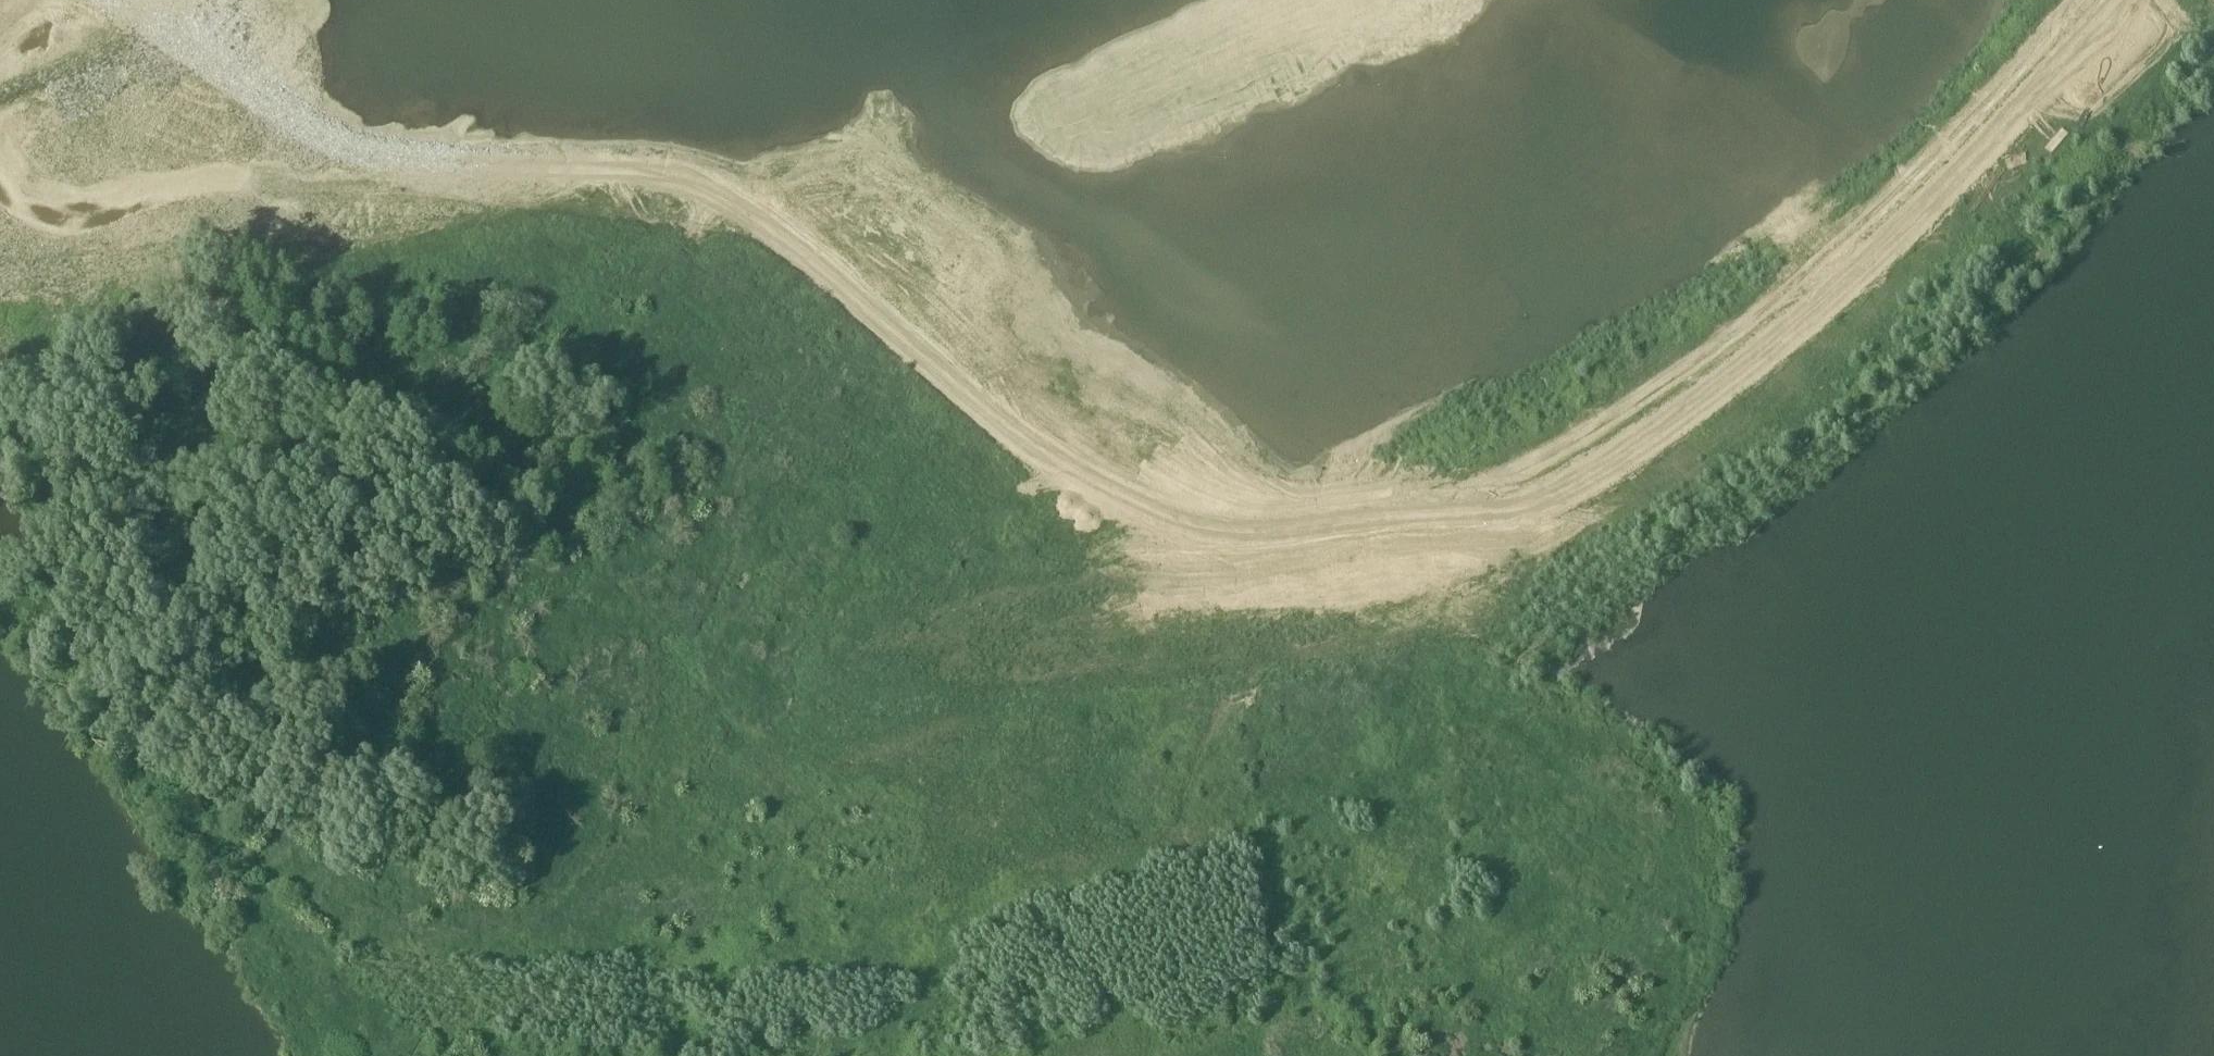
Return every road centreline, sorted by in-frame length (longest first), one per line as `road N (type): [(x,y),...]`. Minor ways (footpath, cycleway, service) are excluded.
road 1 (track): [(0,150),(28,202),(181,189),(692,211),(807,261),(1000,437),(1114,512),(1238,558),(1300,569),(1451,531),(1578,479),(1658,428),(1800,313),(2121,0)]

